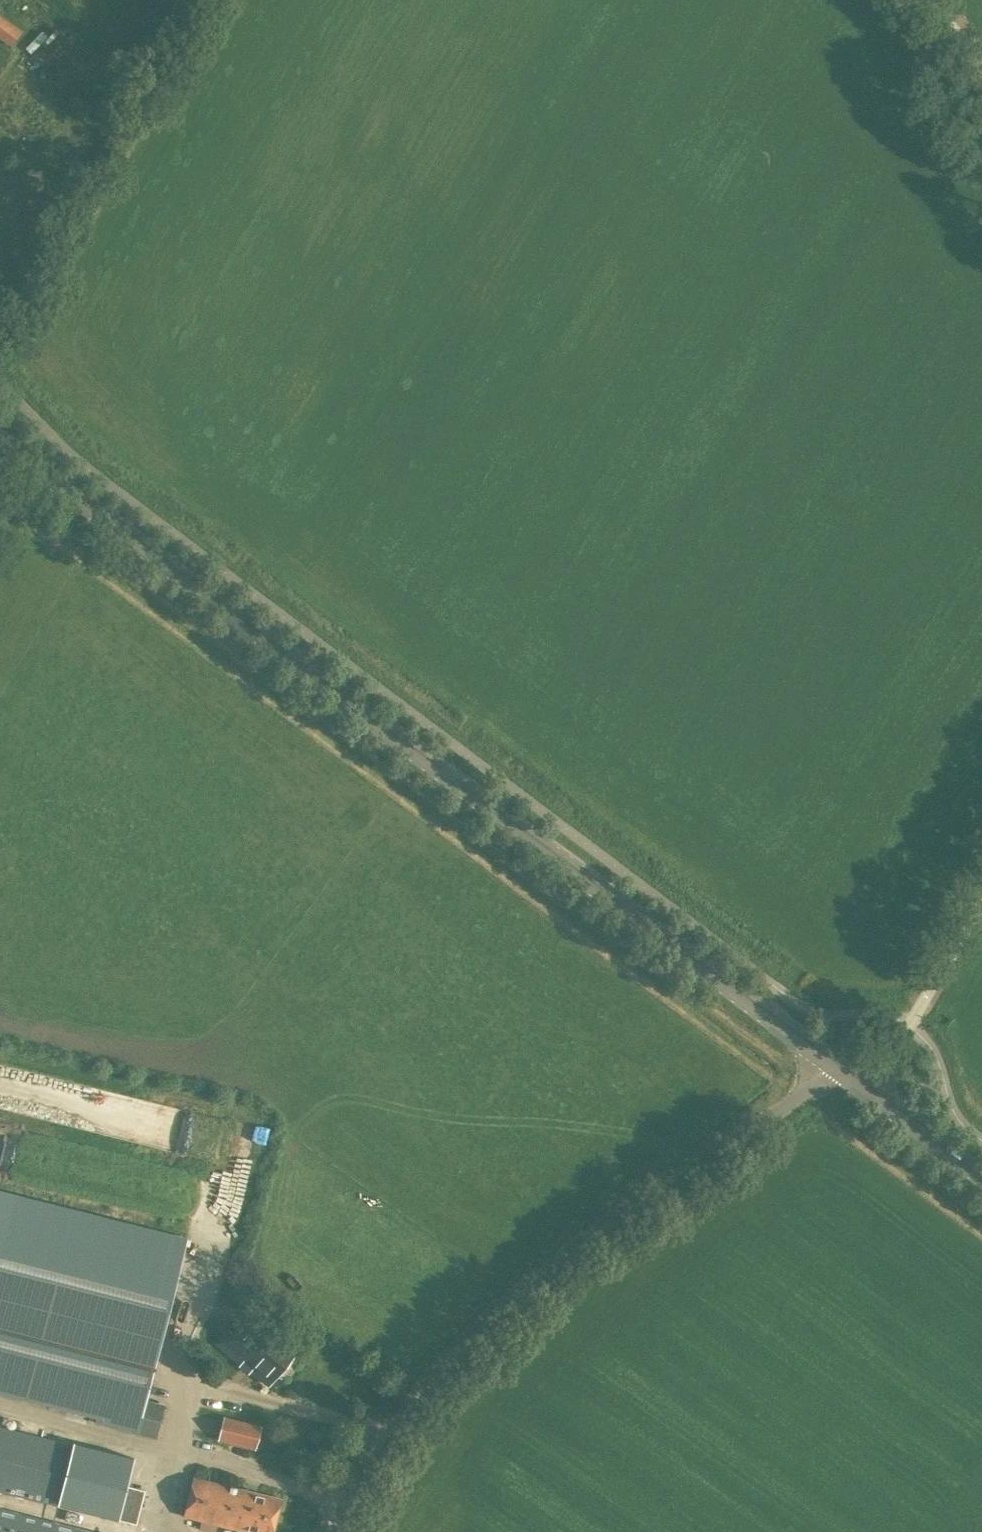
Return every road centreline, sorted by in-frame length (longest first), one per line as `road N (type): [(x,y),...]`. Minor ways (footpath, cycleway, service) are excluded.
road 1 (secondary): [(0,440),(835,1066)]
road 2 (tertiary): [(333,1531),(356,1488),(433,1389),(507,1309),(835,1066)]
road 3 (unclassified): [(868,1091),(981,899)]
road 4 (secondary): [(981,1175),(868,1091)]

